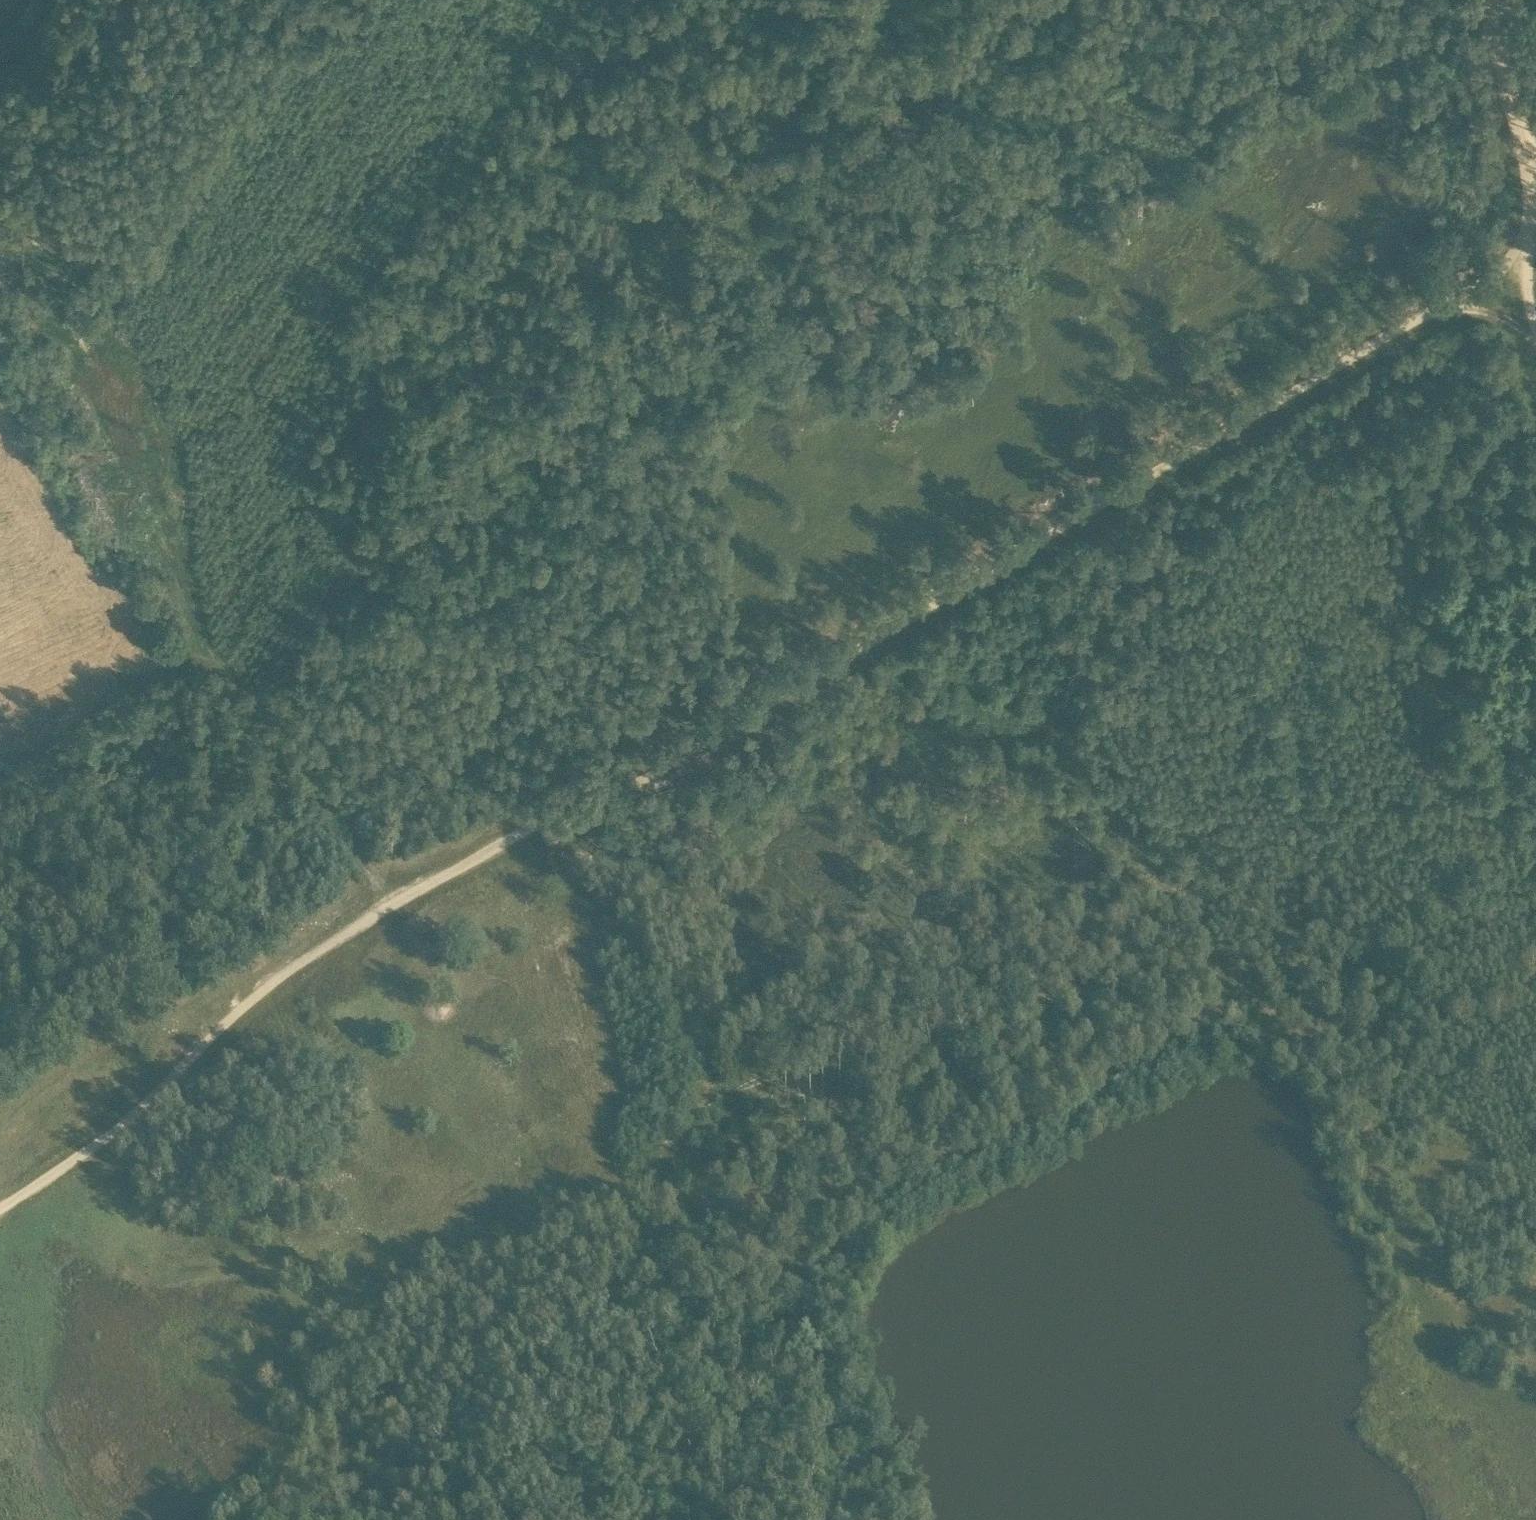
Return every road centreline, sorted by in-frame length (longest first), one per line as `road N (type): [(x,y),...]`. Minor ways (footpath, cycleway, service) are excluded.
road 1 (track): [(0,1220),(179,1085),(297,978),(414,903),(1524,246)]
road 2 (track): [(1524,246),(1530,142),(1500,0)]

